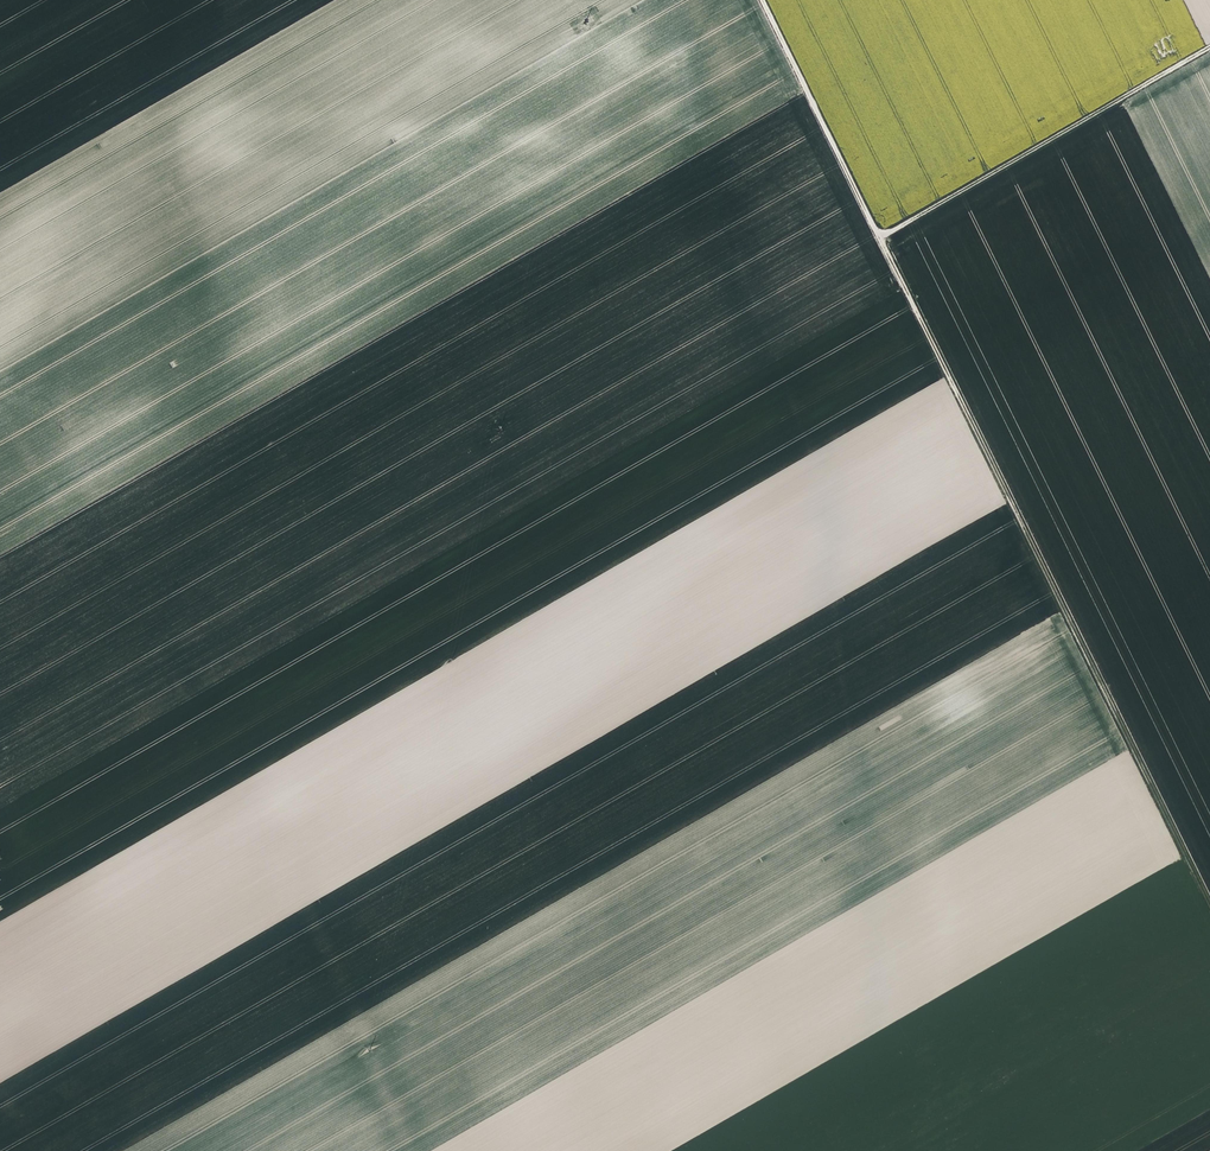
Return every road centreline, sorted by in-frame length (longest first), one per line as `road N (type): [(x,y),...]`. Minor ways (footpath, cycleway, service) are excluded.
road 1 (track): [(762,0),(1209,904)]
road 2 (track): [(1209,44),(879,234)]

